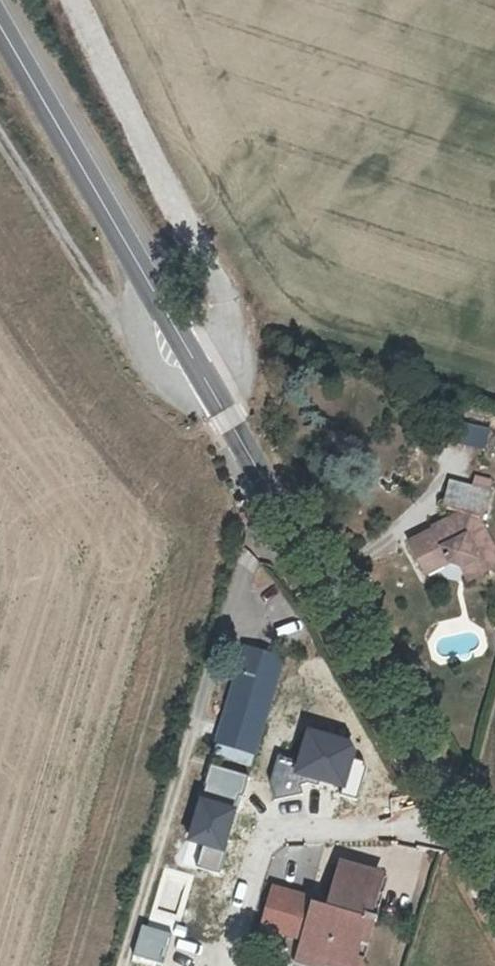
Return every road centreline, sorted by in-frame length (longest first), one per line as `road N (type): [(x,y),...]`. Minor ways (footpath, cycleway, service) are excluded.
road 1 (tertiary): [(494,886),(208,385)]
road 2 (unclassified): [(208,385),(236,357),(234,301),(158,176),(76,0)]
road 3 (tertiary): [(208,385),(0,23)]
road 4 (track): [(208,385),(172,386),(136,351),(0,140)]

